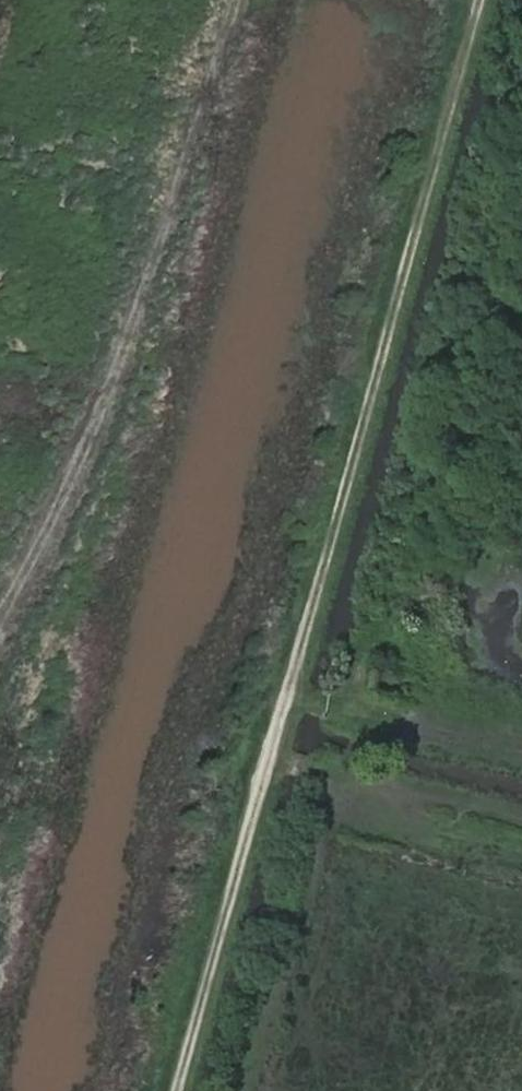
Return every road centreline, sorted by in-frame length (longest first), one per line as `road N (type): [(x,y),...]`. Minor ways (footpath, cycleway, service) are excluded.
road 1 (track): [(494,0),(193,1090)]
road 2 (track): [(0,626),(57,511),(232,0)]

